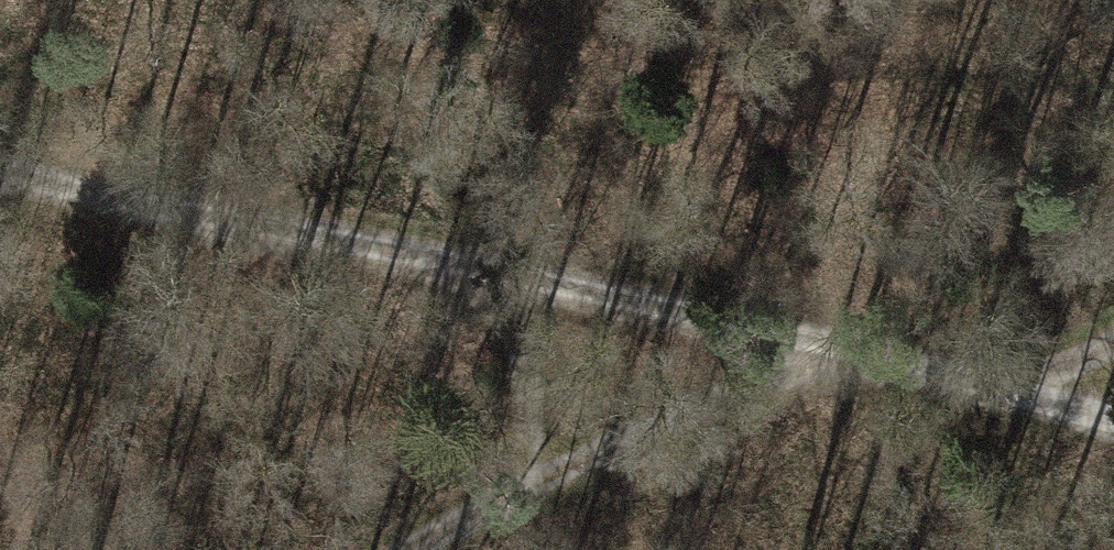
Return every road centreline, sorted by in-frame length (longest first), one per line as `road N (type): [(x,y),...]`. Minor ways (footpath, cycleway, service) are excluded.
road 1 (track): [(0,164),(520,282),(807,333),(1113,421)]
road 2 (track): [(807,333),(409,549)]
road 3 (track): [(566,463),(520,282)]

